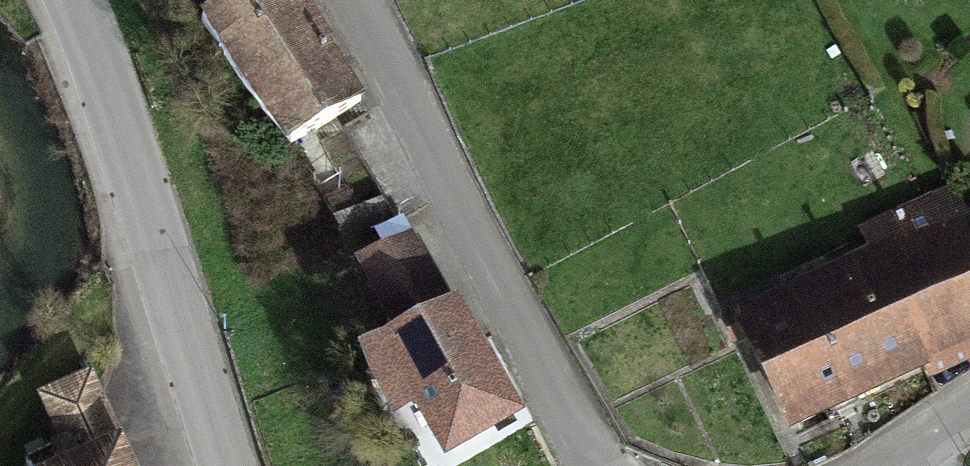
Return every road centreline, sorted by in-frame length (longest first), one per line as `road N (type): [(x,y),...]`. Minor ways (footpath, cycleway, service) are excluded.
road 1 (residential): [(597,465),(356,0)]
road 2 (primary): [(226,465),(145,192),(66,0)]

